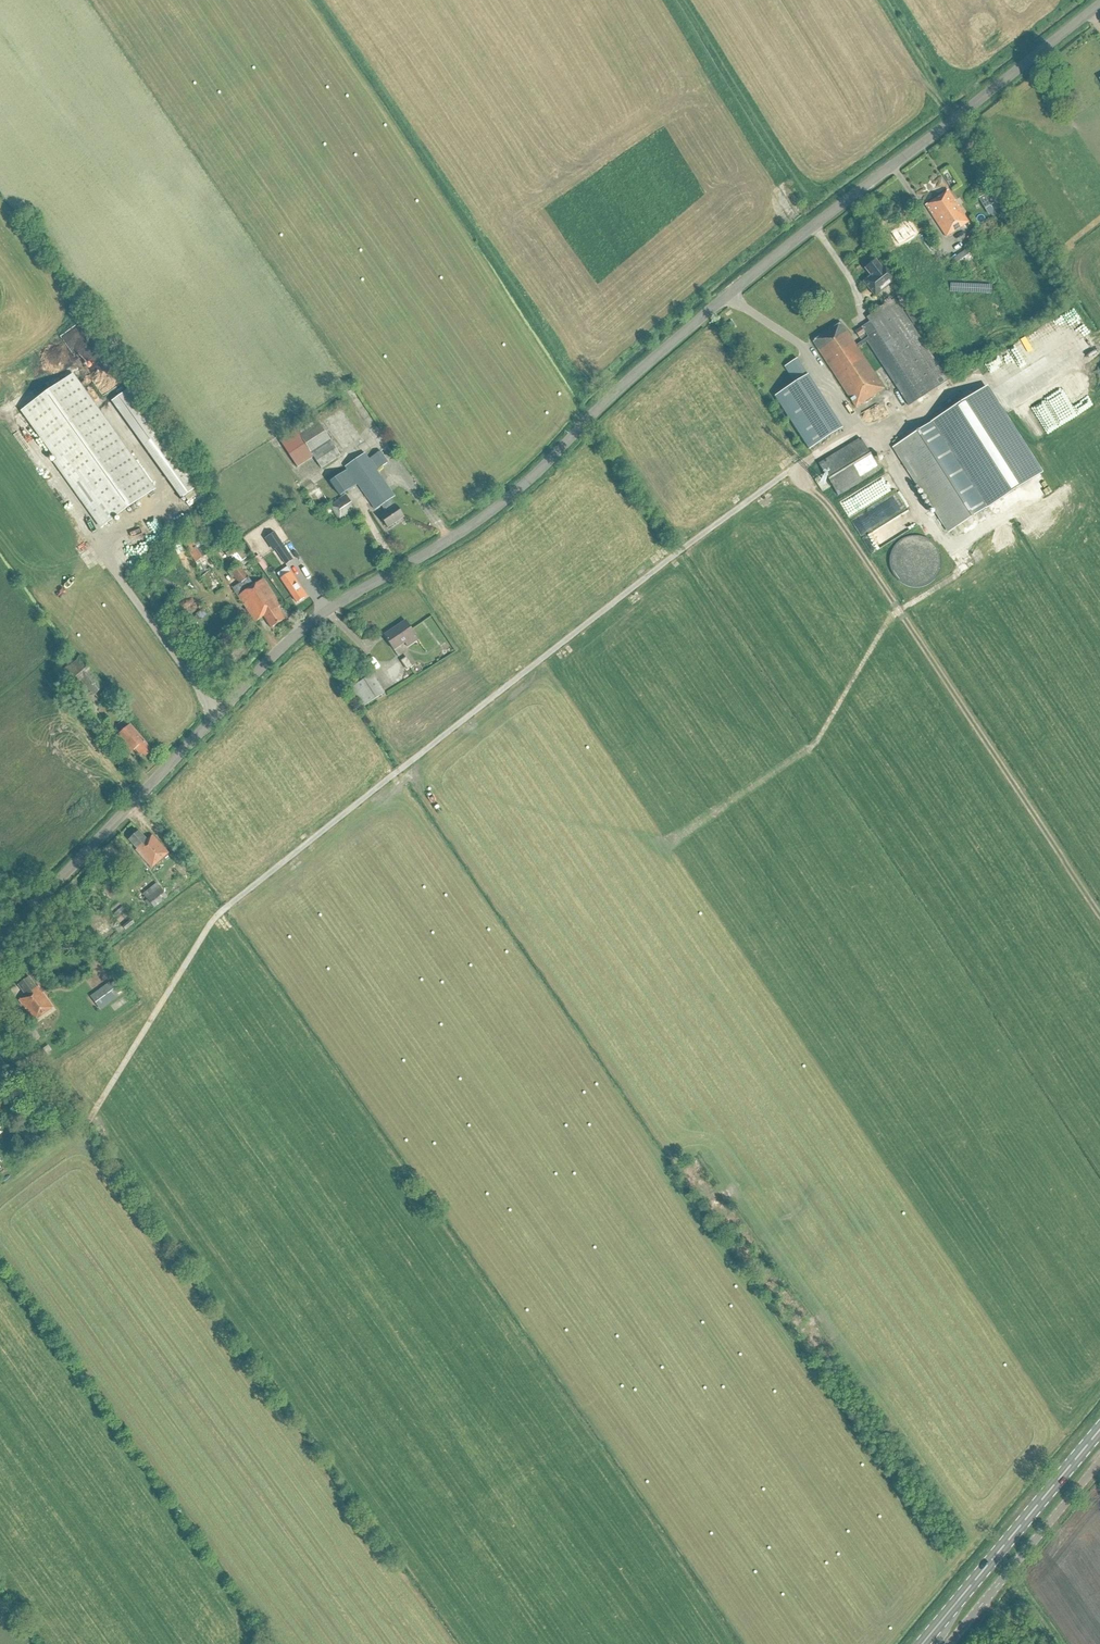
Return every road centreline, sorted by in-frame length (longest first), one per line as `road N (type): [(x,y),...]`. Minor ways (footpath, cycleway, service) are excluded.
road 1 (unclassified): [(0,939),(303,629),(501,504),(729,294),(1099,4)]
road 2 (track): [(812,492),(794,468),(223,910),(88,1121)]
road 3 (track): [(899,611),(1099,913)]
road 4 (primary): [(922,1643),(1099,1430)]
road 5 (unclassified): [(949,1643),(1099,1462)]
road 6 (track): [(899,611),(820,738)]
road 7 (track): [(812,492),(899,611)]

